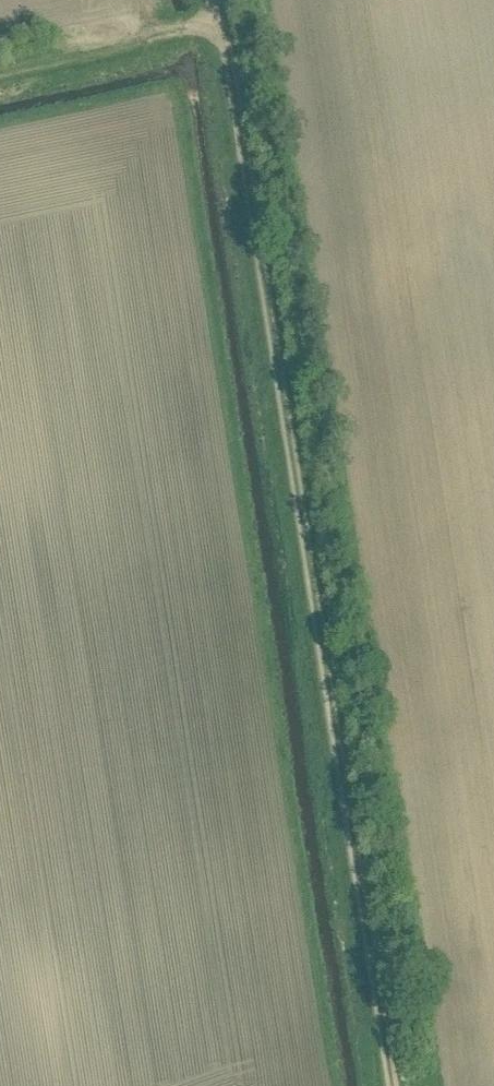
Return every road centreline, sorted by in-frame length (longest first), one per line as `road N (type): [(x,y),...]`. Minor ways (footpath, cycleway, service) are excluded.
road 1 (track): [(411,1085),(230,0)]
road 2 (track): [(234,23),(0,73)]

